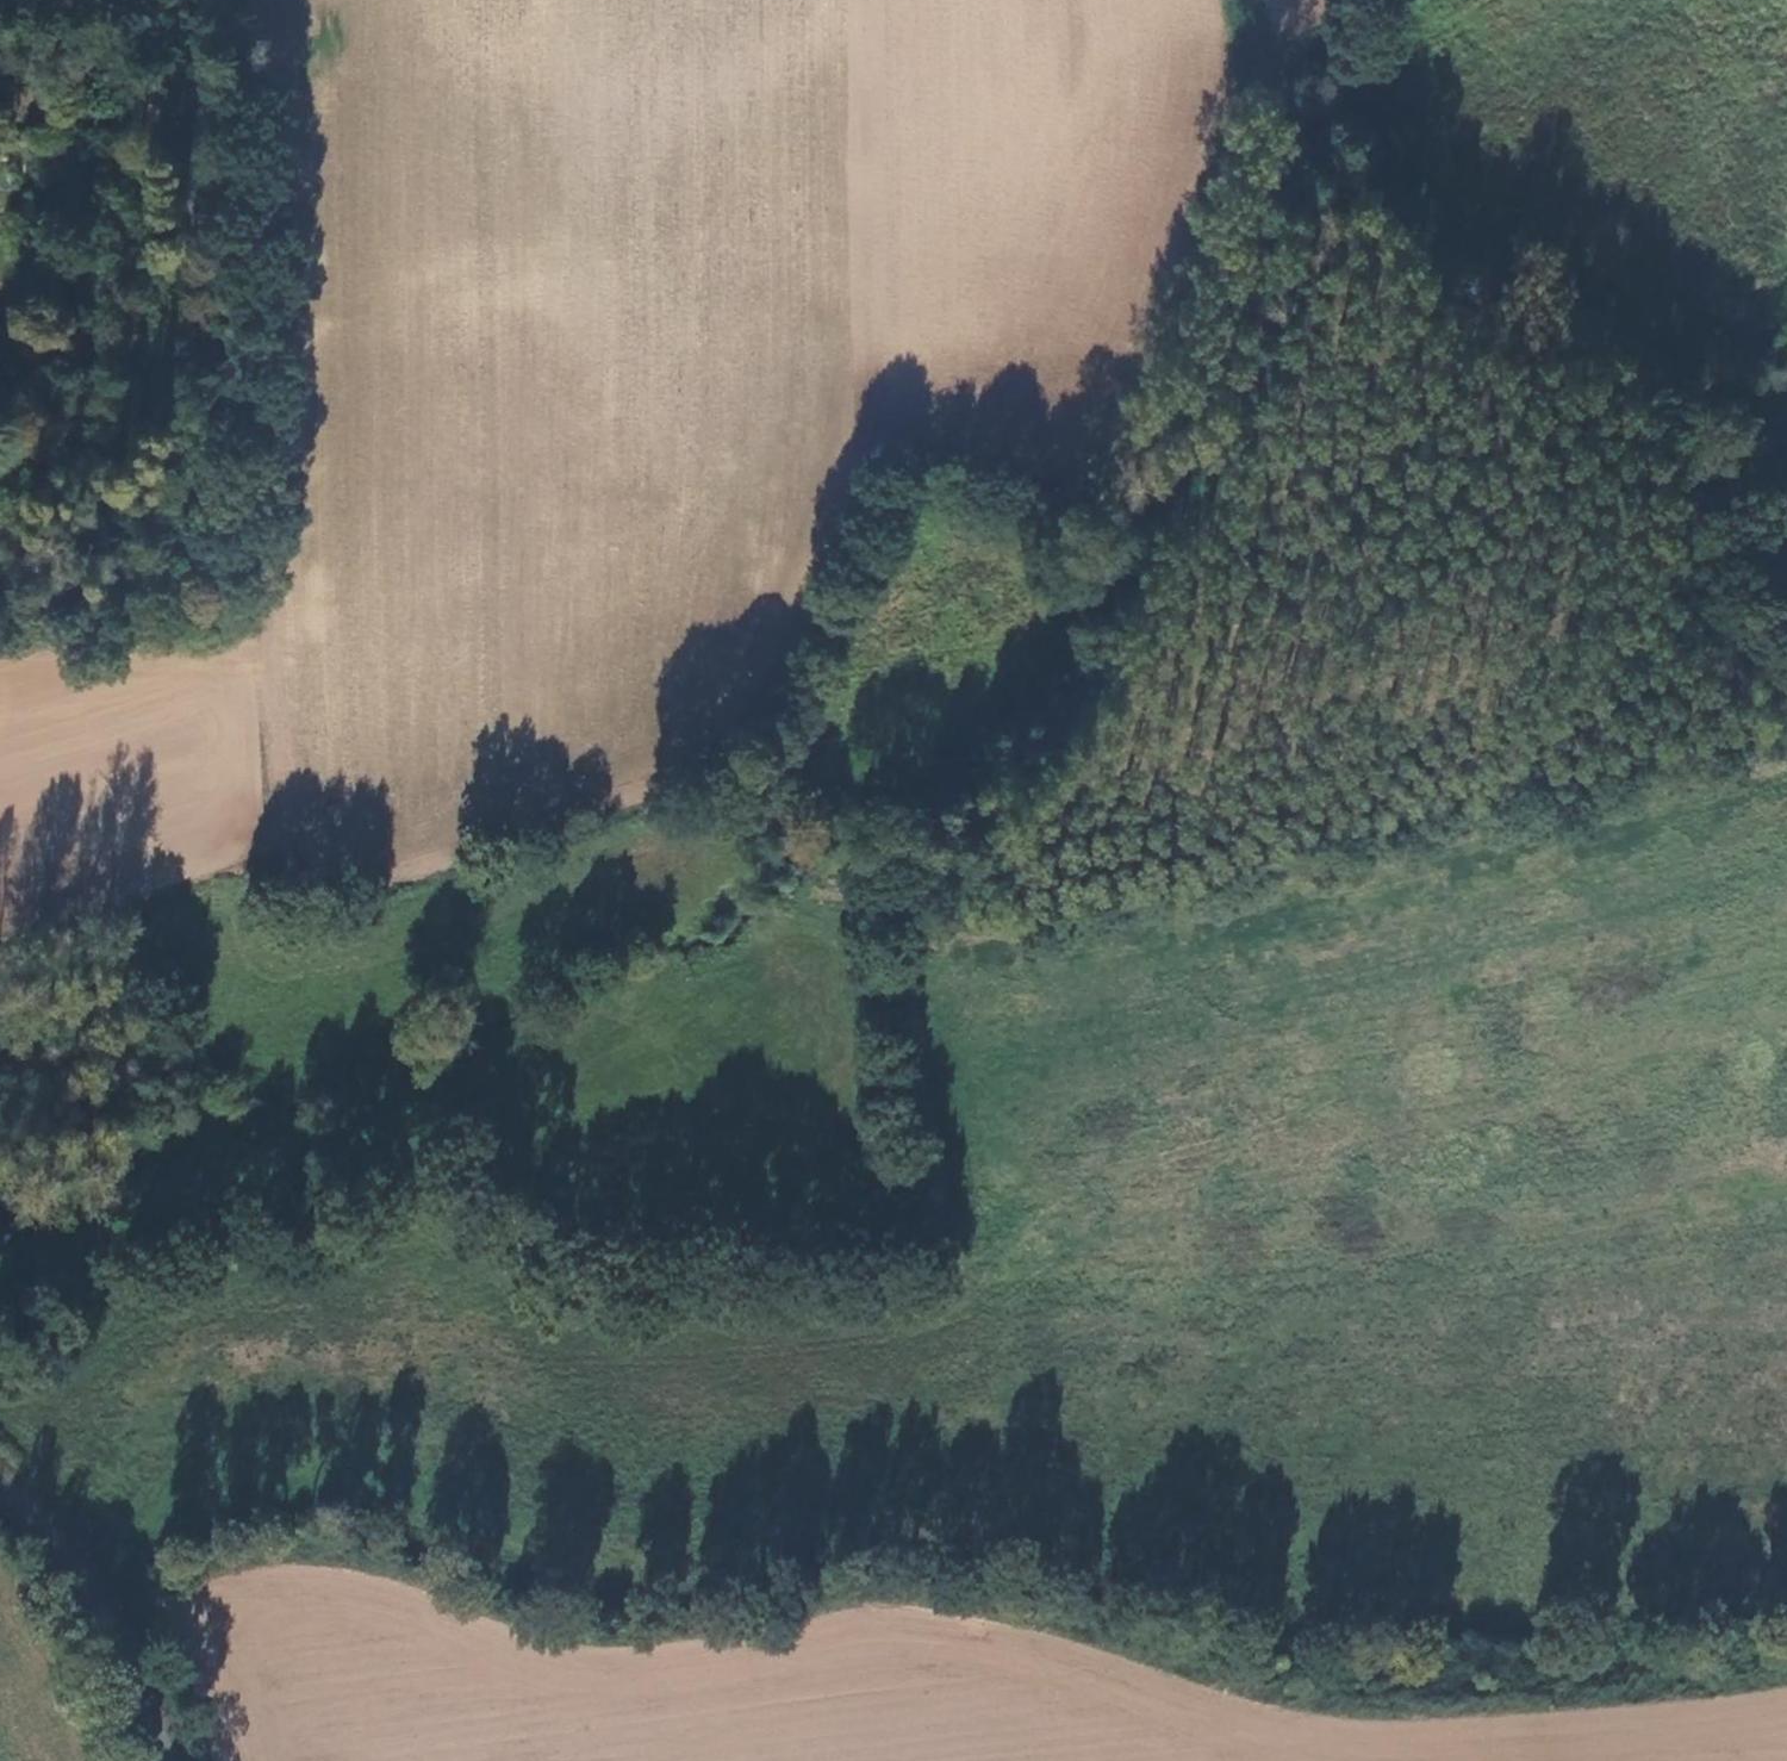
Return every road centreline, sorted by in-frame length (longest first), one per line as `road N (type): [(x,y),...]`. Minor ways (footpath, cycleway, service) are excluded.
road 1 (tertiary): [(160,1760),(123,1654),(75,1570),(0,1491)]
road 2 (track): [(1786,589),(1729,493),(1693,386)]

